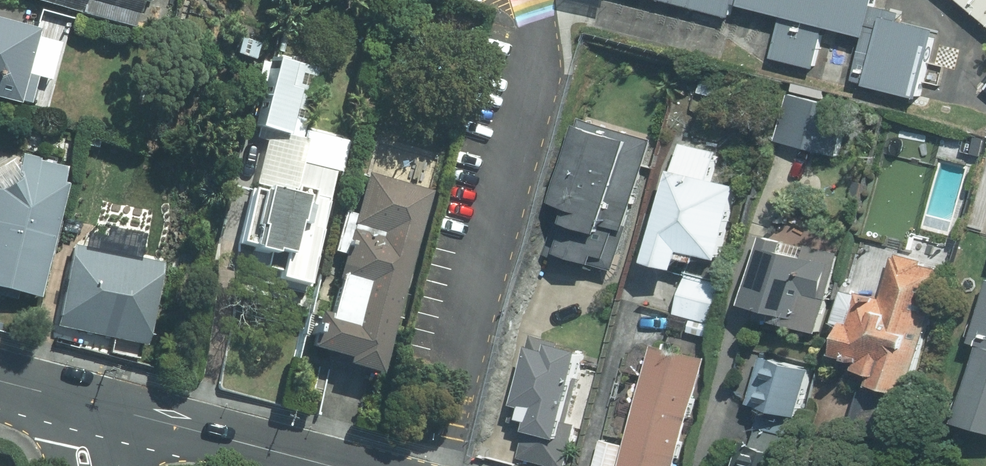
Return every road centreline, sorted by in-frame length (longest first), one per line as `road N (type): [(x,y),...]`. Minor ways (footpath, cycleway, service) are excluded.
road 1 (residential): [(128,412),(339,465)]

